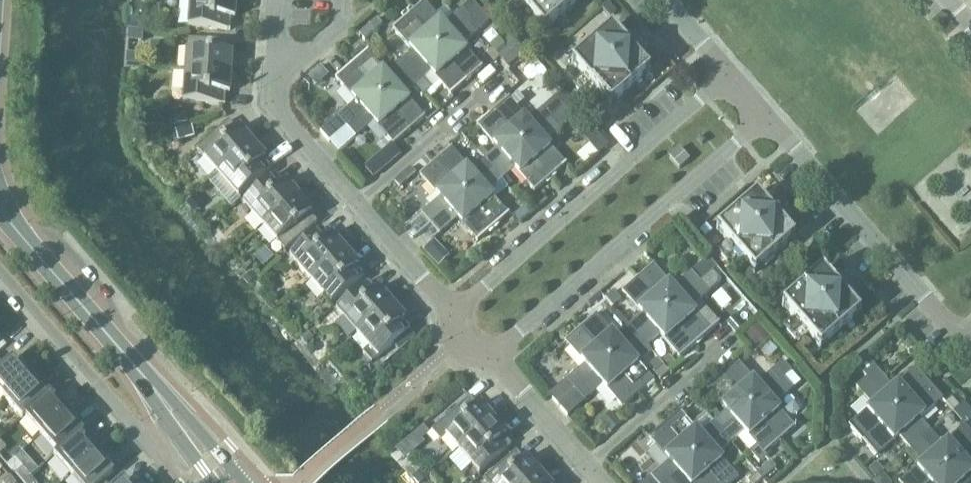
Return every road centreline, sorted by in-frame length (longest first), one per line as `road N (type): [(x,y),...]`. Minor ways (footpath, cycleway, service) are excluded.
road 1 (residential): [(722,77),(452,314)]
road 2 (unclassified): [(229,482),(0,207)]
road 3 (residential): [(501,364),(762,126)]
road 4 (residential): [(969,350),(762,126)]
road 5 (residential): [(0,271),(186,482)]
road 6 (residential): [(358,205),(495,84)]
road 7 (residential): [(358,205),(278,117),(281,82)]
road 8 (residential): [(595,482),(501,364)]
road 9 (residential): [(452,314),(358,205)]

